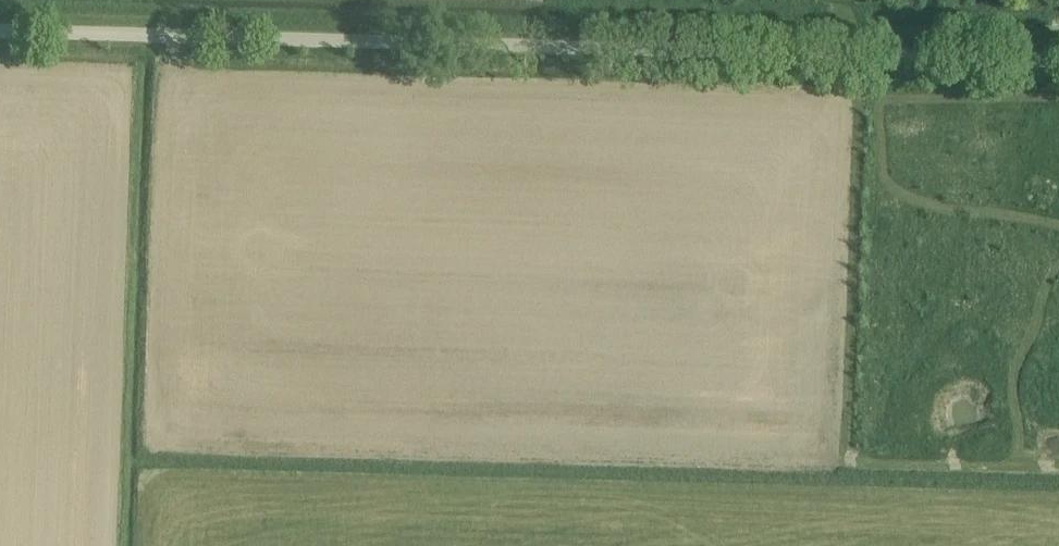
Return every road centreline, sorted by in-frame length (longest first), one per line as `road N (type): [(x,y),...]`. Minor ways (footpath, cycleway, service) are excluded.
road 1 (unclassified): [(0,29),(1058,61)]

